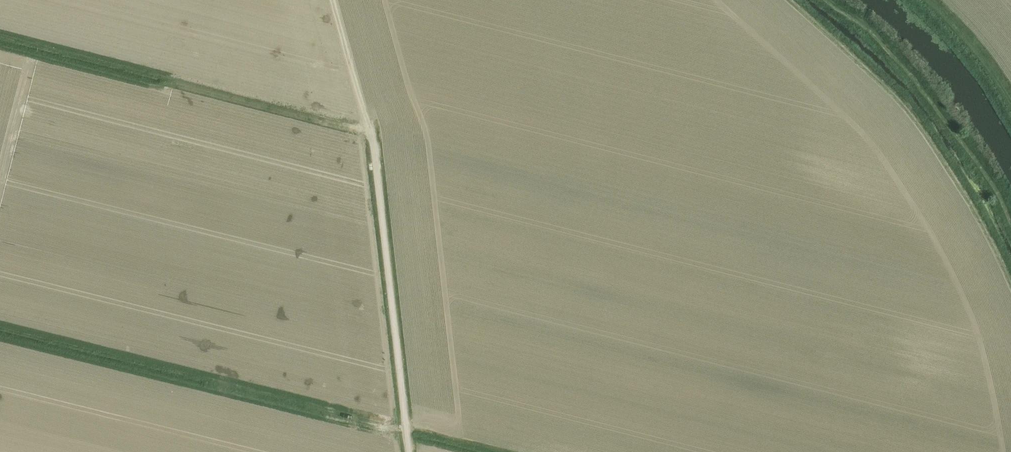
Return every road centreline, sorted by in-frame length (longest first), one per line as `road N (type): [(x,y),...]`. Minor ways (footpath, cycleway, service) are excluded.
road 1 (track): [(410,451),(372,128)]
road 2 (track): [(829,0),(885,42),(1010,218)]

